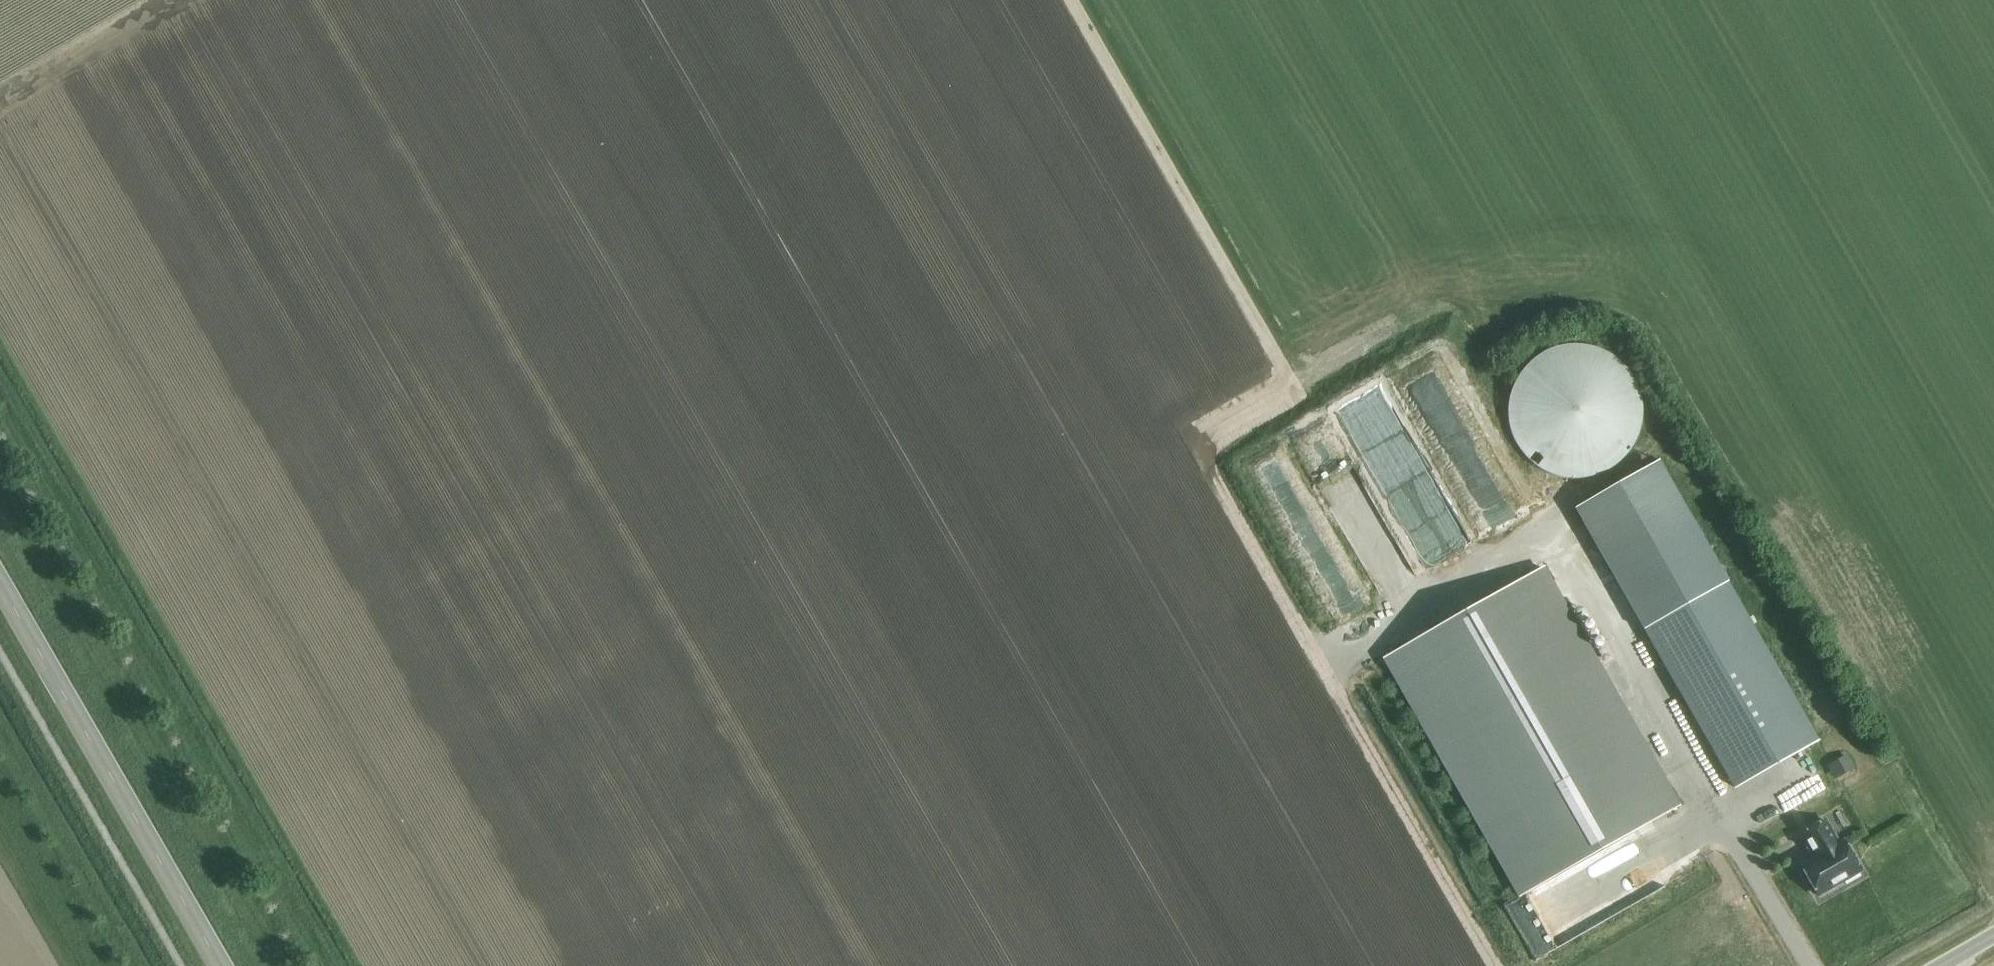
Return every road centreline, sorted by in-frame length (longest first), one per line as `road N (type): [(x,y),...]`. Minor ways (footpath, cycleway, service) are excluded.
road 1 (tertiary): [(0,592),(216,965)]

